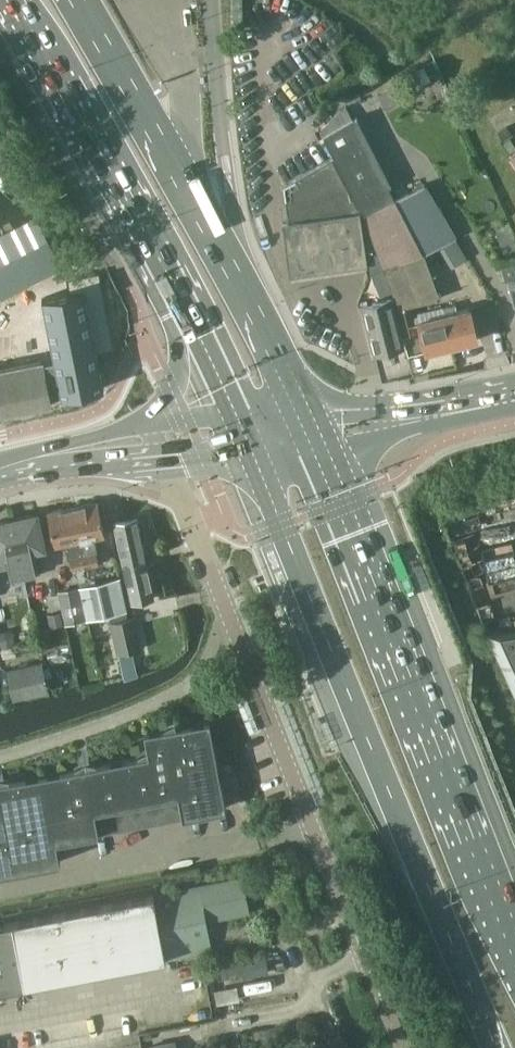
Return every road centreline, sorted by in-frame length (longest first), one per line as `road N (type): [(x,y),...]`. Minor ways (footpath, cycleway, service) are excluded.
road 1 (primary): [(249,449),(496,1047)]
road 2 (unclassified): [(166,461),(363,954),(301,990)]
road 3 (primary): [(514,946),(319,447)]
road 4 (primary): [(305,414),(78,0)]
road 5 (primary): [(16,0),(236,411)]
road 6 (secondary): [(373,422),(514,391)]
road 7 (tertiary): [(43,457),(93,467),(166,461)]

